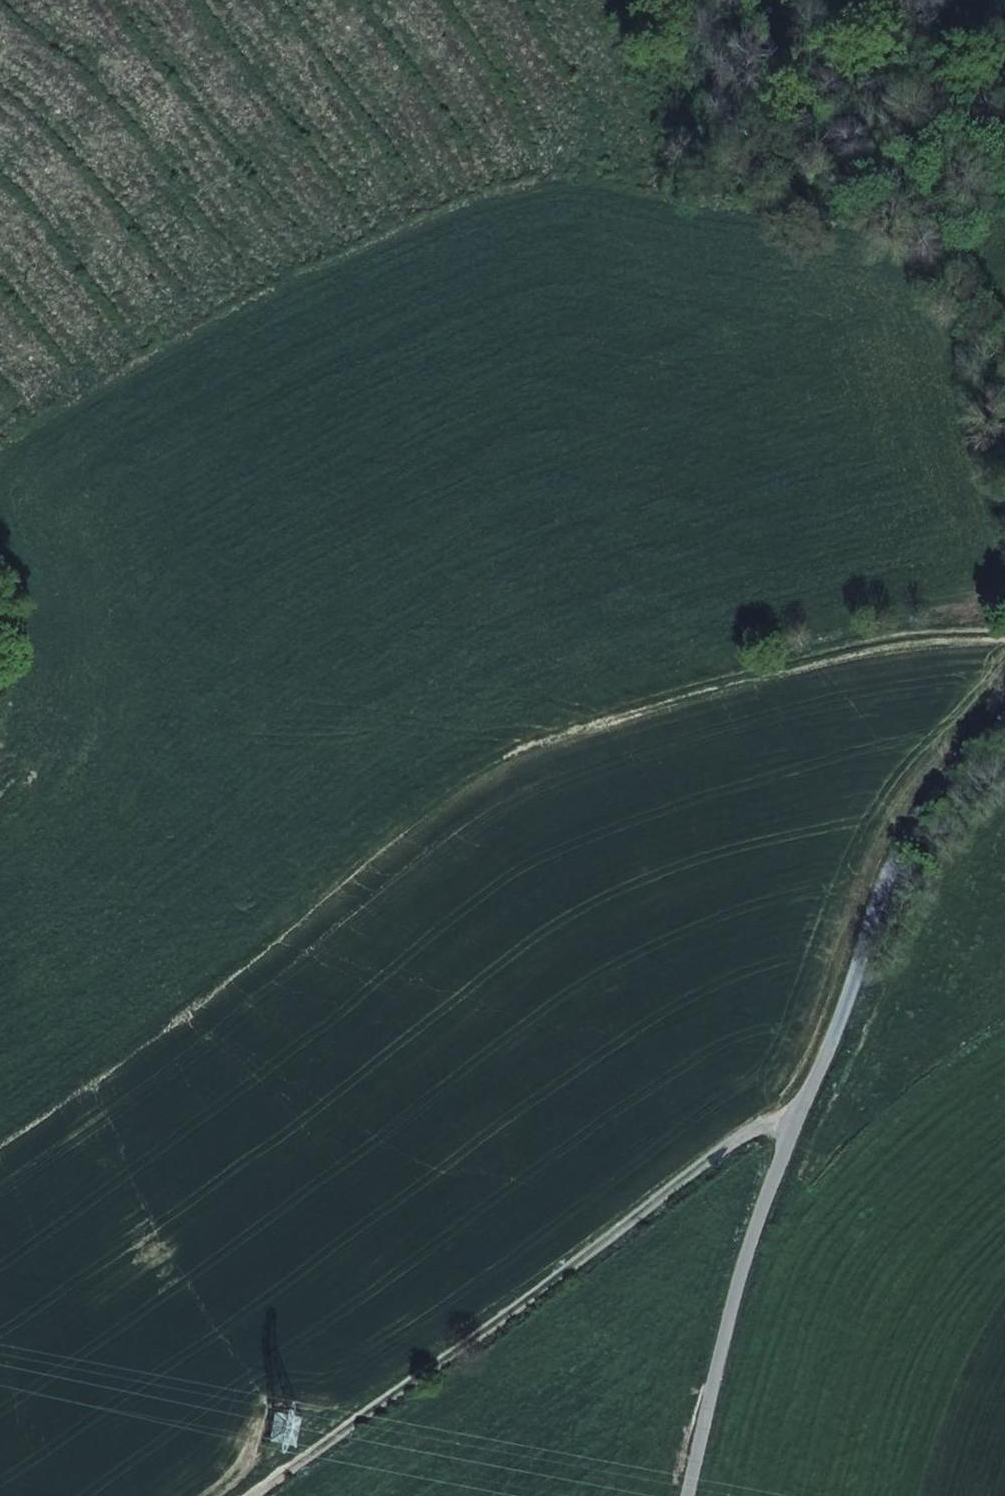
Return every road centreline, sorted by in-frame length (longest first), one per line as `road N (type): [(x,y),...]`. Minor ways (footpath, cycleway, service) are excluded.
road 1 (residential): [(1004,728),(955,776),(904,853),(740,1263),(683,1495)]
road 2 (track): [(794,1133),(737,1133),(531,1305),(250,1495)]

